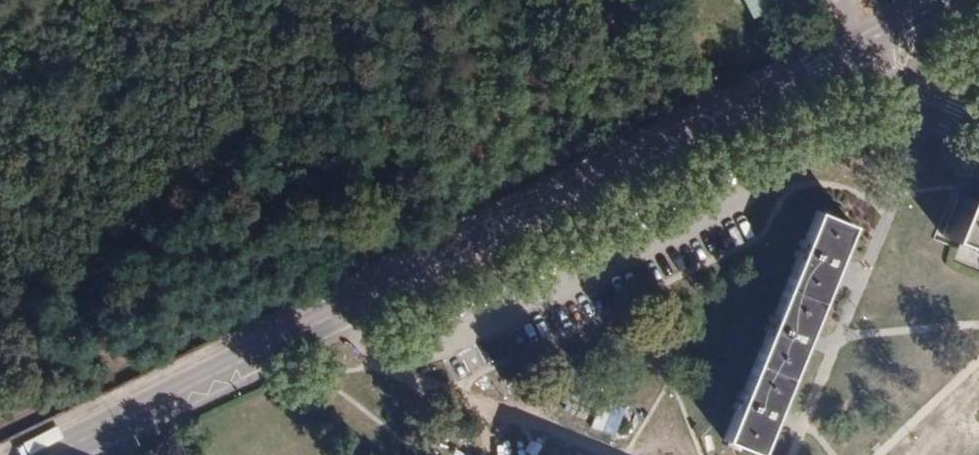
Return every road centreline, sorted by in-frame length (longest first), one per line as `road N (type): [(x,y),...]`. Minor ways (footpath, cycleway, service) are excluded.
road 1 (tertiary): [(835,60),(54,454)]

